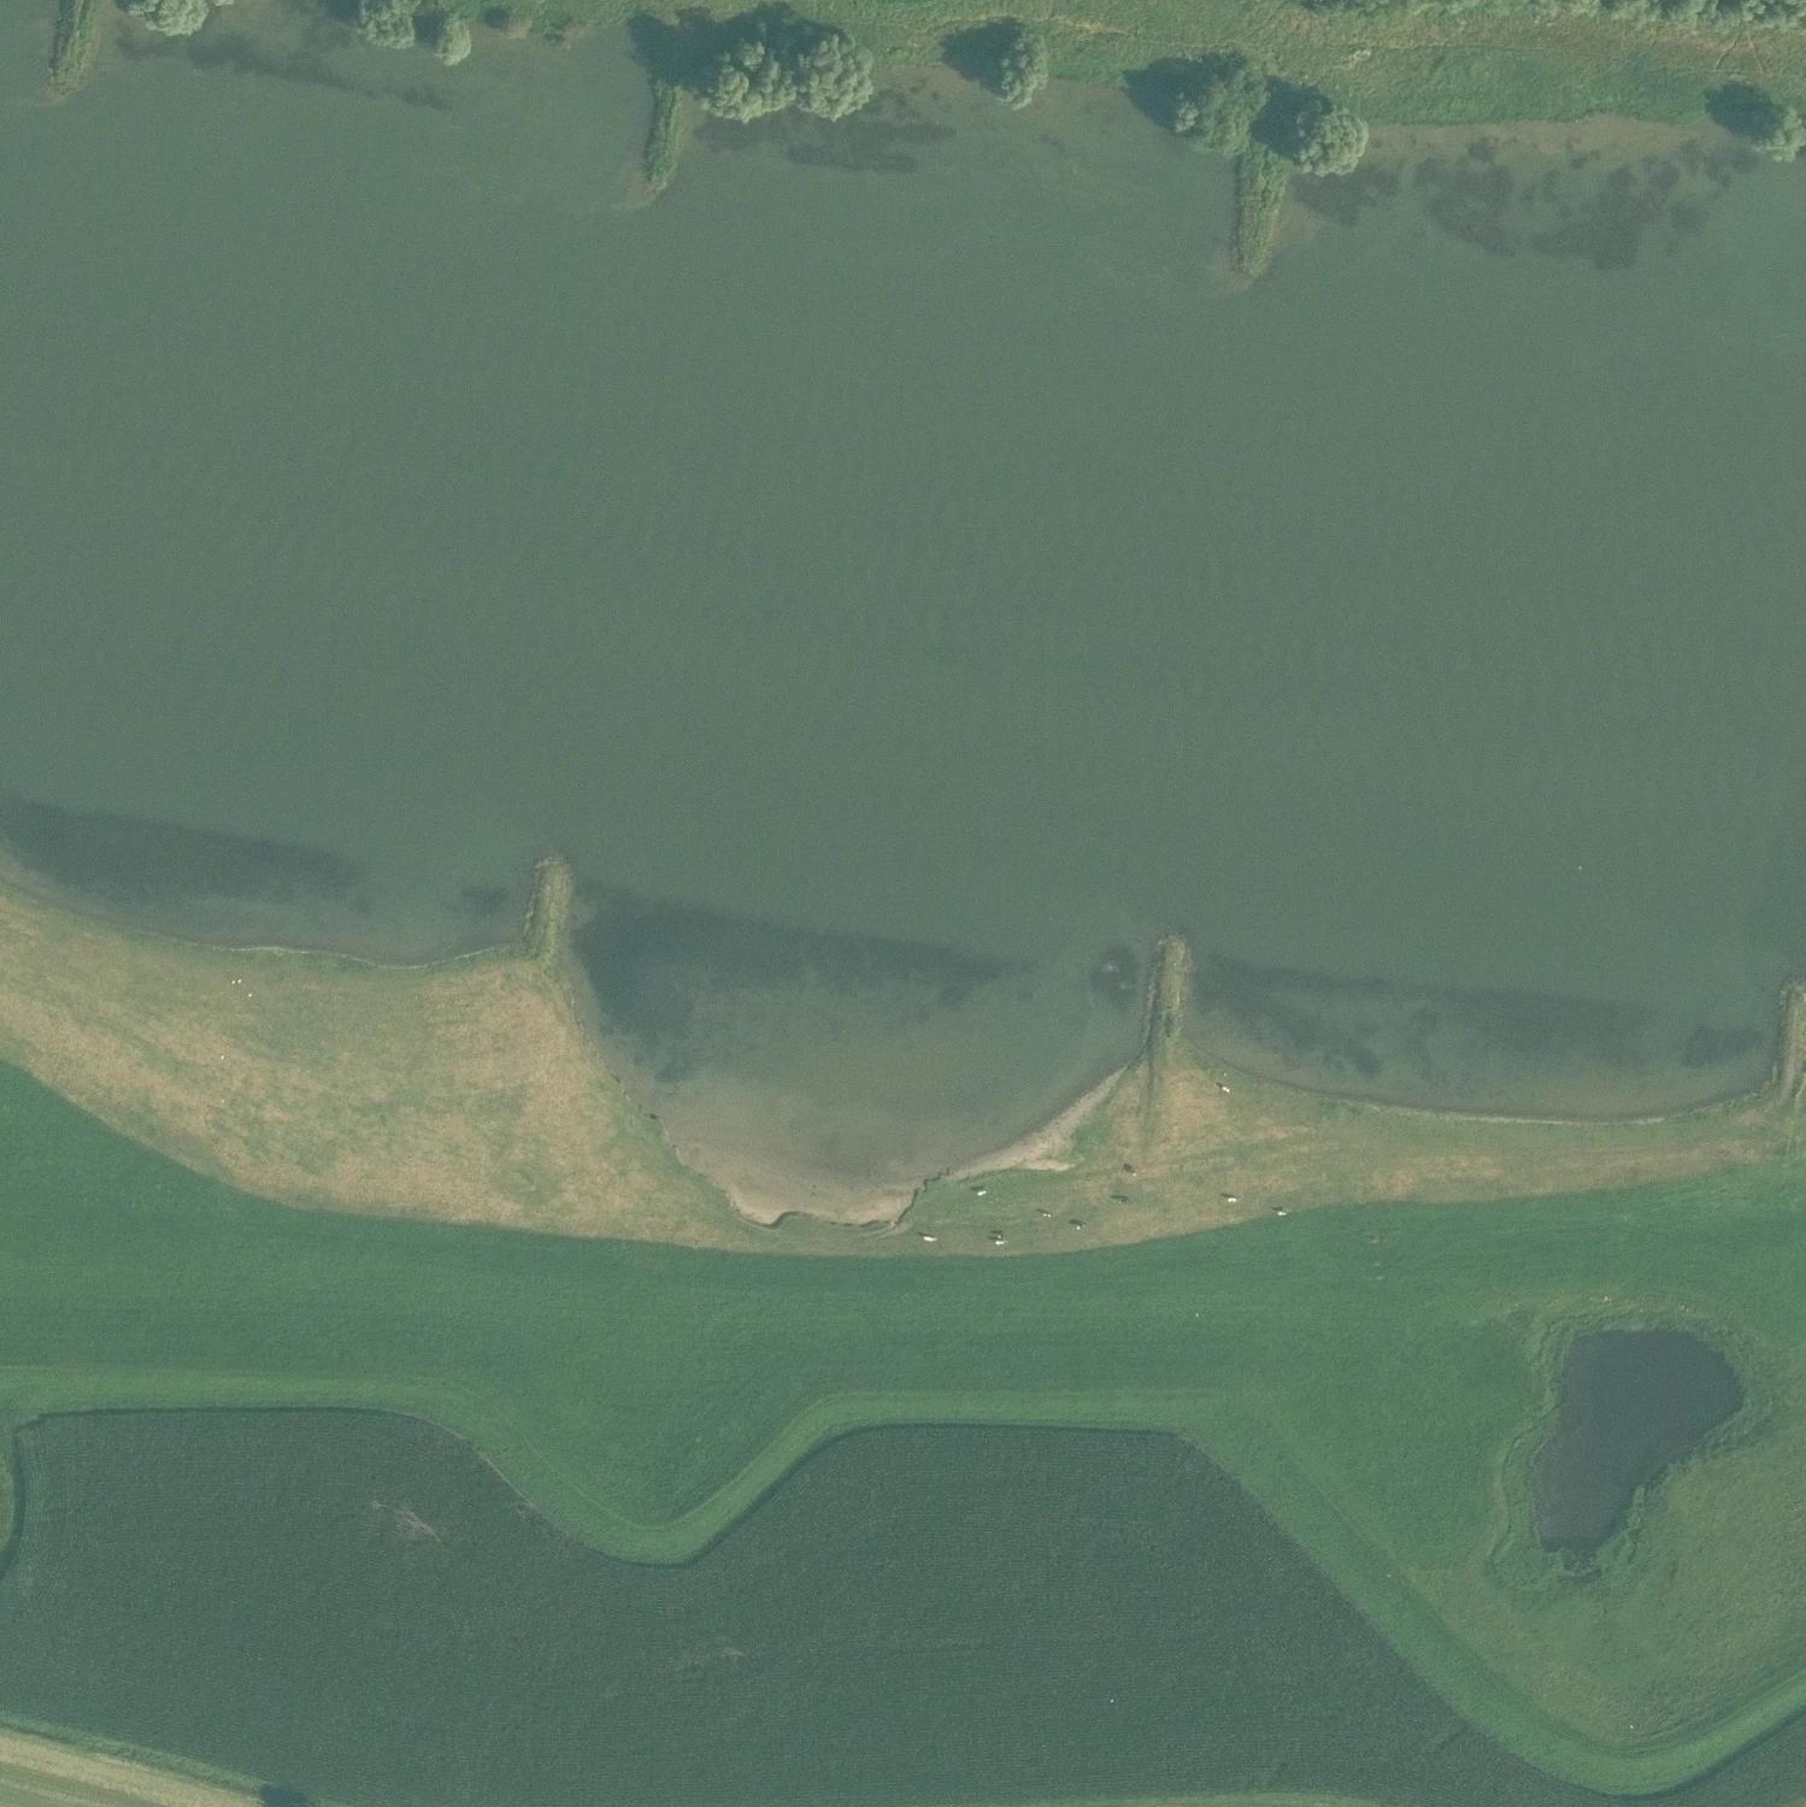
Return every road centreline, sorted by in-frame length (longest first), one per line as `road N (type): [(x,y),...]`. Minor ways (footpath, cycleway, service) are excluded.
road 1 (track): [(0,1367),(464,1388),(606,1513),(654,1530),(691,1517),(822,1400),(839,1393),(1242,1392),(1496,1679),(1583,1737),(1636,1755),(1657,1752),(1736,1716),(1805,1668)]

